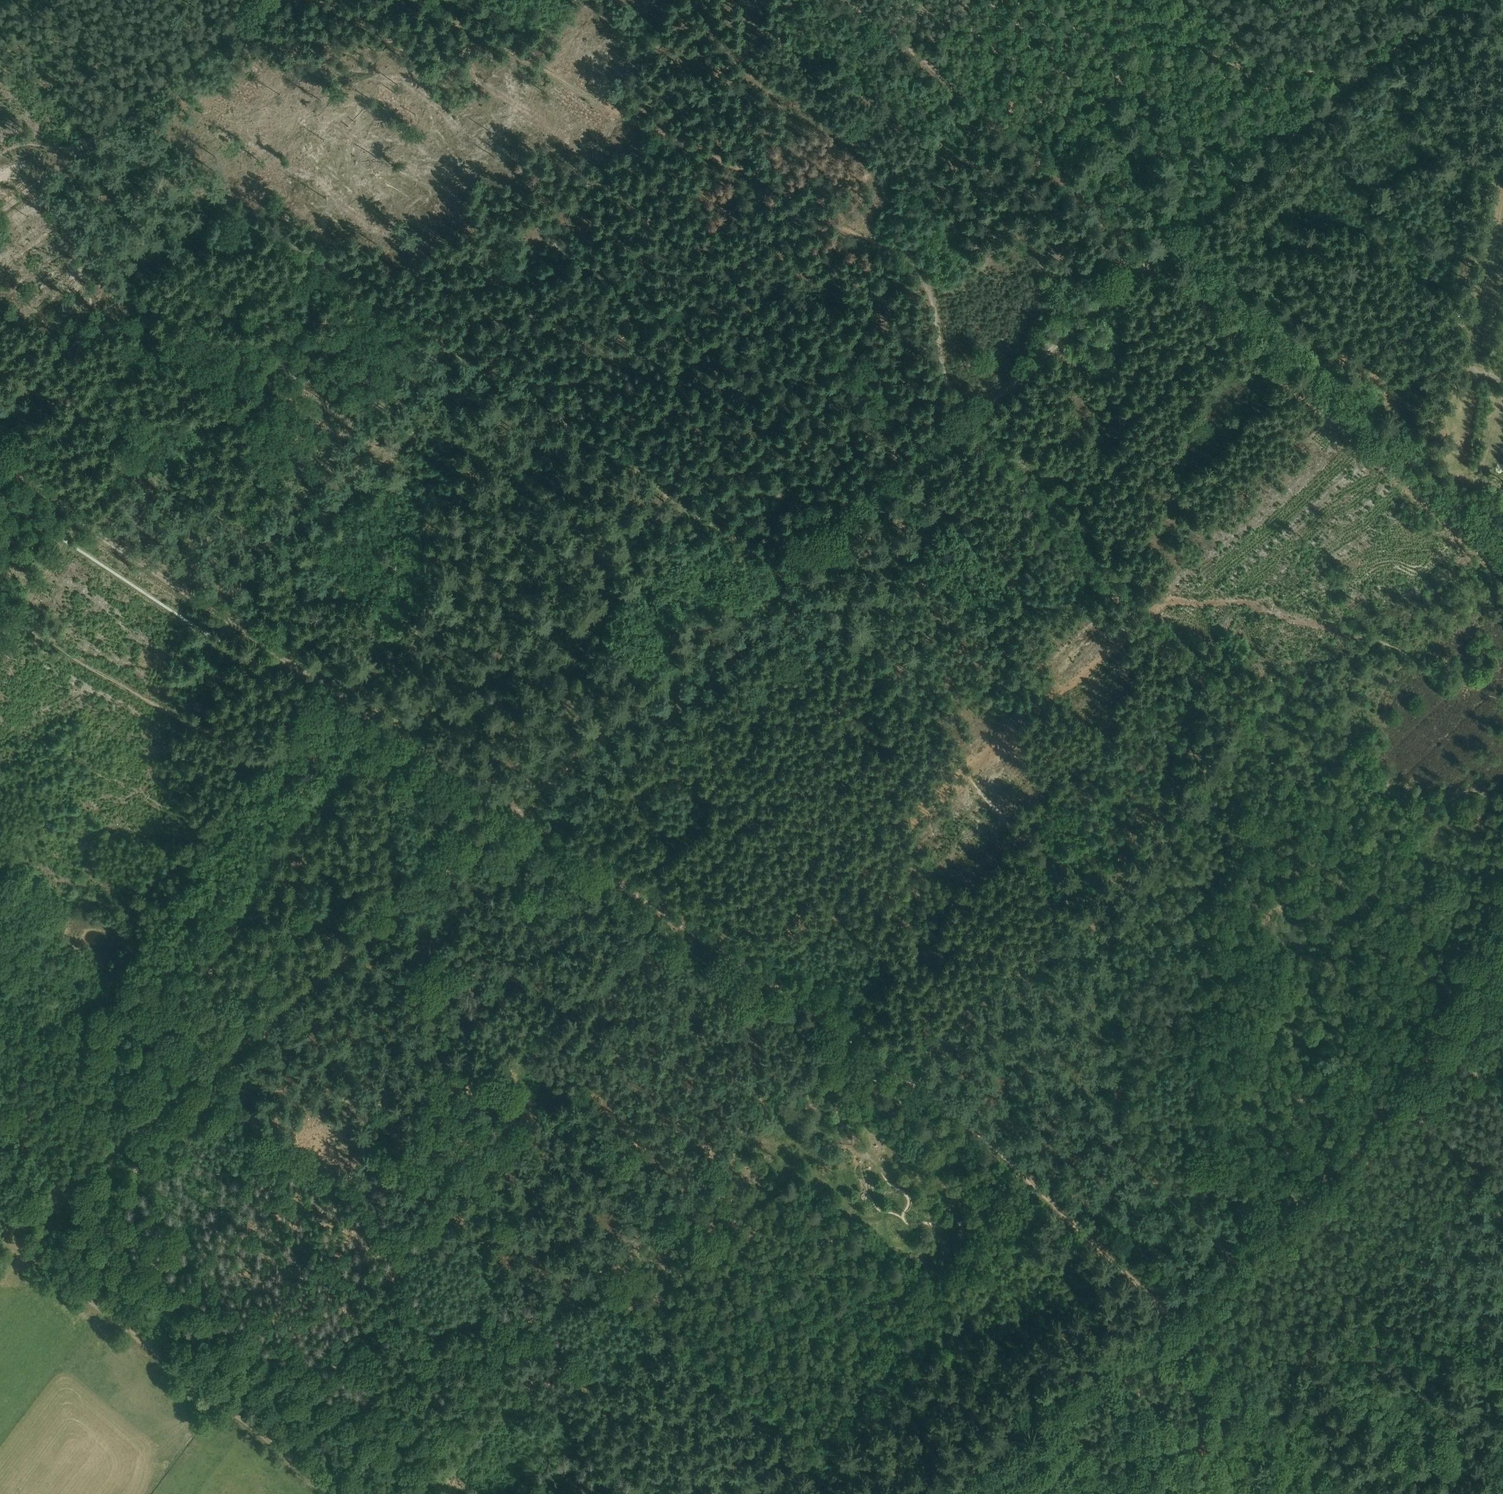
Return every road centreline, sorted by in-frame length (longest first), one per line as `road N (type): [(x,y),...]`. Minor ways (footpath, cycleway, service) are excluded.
road 1 (track): [(841,1031),(796,1109),(775,1114),(746,1103),(743,1029),(765,946),(820,894),(970,781),(1023,706),(1163,595),(1251,601),(1337,634),(1380,639),(1502,701)]
road 2 (track): [(519,816),(941,1102),(1356,1493)]
road 3 (track): [(1240,719),(965,429),(924,272),(665,129),(793,0)]
road 4 (track): [(753,1493),(581,1366),(453,1139),(367,1098),(201,1074),(127,985),(0,900)]
road 5 (track): [(1439,7),(1152,256),(1502,578)]
road 6 (track): [(120,114),(786,575)]
road 7 (track): [(519,816),(143,1126)]
road 8 (track): [(1152,256),(913,452),(786,575)]
road 9 (track): [(10,1240),(343,1493)]
road 10 (track): [(1152,256),(845,0)]
road 11 (track): [(0,446),(84,519),(322,680)]
road 12 (track): [(786,575),(519,816)]
road 13 (track): [(1328,1175),(1436,1022),(1502,863)]
road 14 (track): [(1450,457),(1502,166)]
road 15 (track): [(1483,560),(1435,595),(1345,626),(1240,719)]
road 16 (track): [(1167,1311),(959,1493)]
road 17 (track): [(322,680),(519,816)]
road 18 (track): [(87,139),(272,0)]
road 19 (track): [(143,1126),(10,1240)]
road 20 (track): [(0,646),(84,519)]
road 21 (track): [(1405,1258),(1502,1164)]
road 22 (track): [(1231,1257),(1328,1175)]

